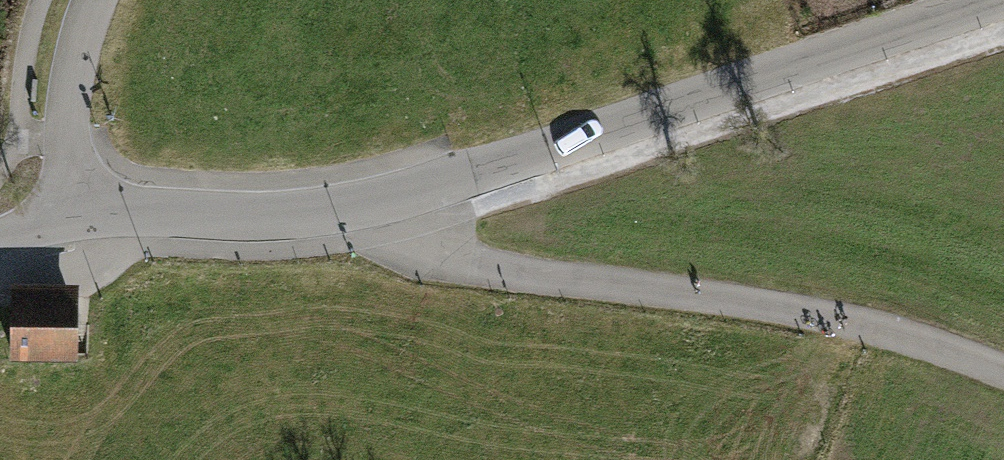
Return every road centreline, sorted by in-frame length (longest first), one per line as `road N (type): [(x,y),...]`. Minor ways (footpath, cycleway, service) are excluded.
road 1 (track): [(372,203),(430,262),(802,315),(955,351),(1003,372)]
road 2 (unclassified): [(987,0),(372,203)]
road 3 (residential): [(372,203),(274,216),(76,215),(0,238)]
road 4 (track): [(93,0),(71,63),(68,107),(76,215)]

